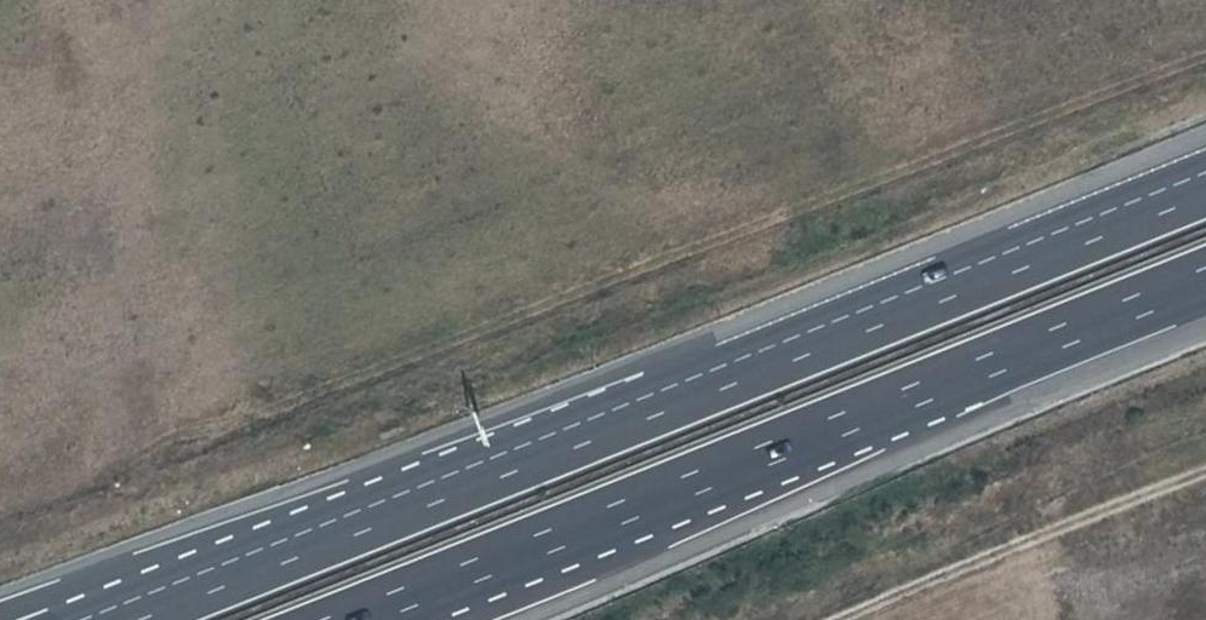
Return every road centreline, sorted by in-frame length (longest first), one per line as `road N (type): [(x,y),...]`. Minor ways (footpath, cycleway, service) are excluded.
road 1 (motorway): [(1205,182),(113,619)]
road 2 (motorway): [(342,619),(1205,274)]
road 3 (track): [(1205,475),(844,619)]

